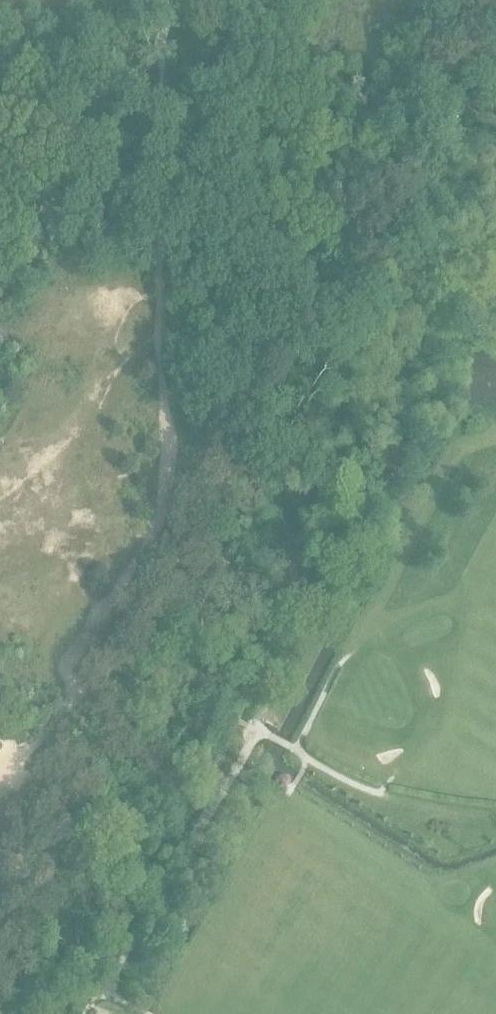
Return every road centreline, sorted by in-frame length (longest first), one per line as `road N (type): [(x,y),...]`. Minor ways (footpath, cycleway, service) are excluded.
road 1 (track): [(495,817),(371,793),(309,759)]

